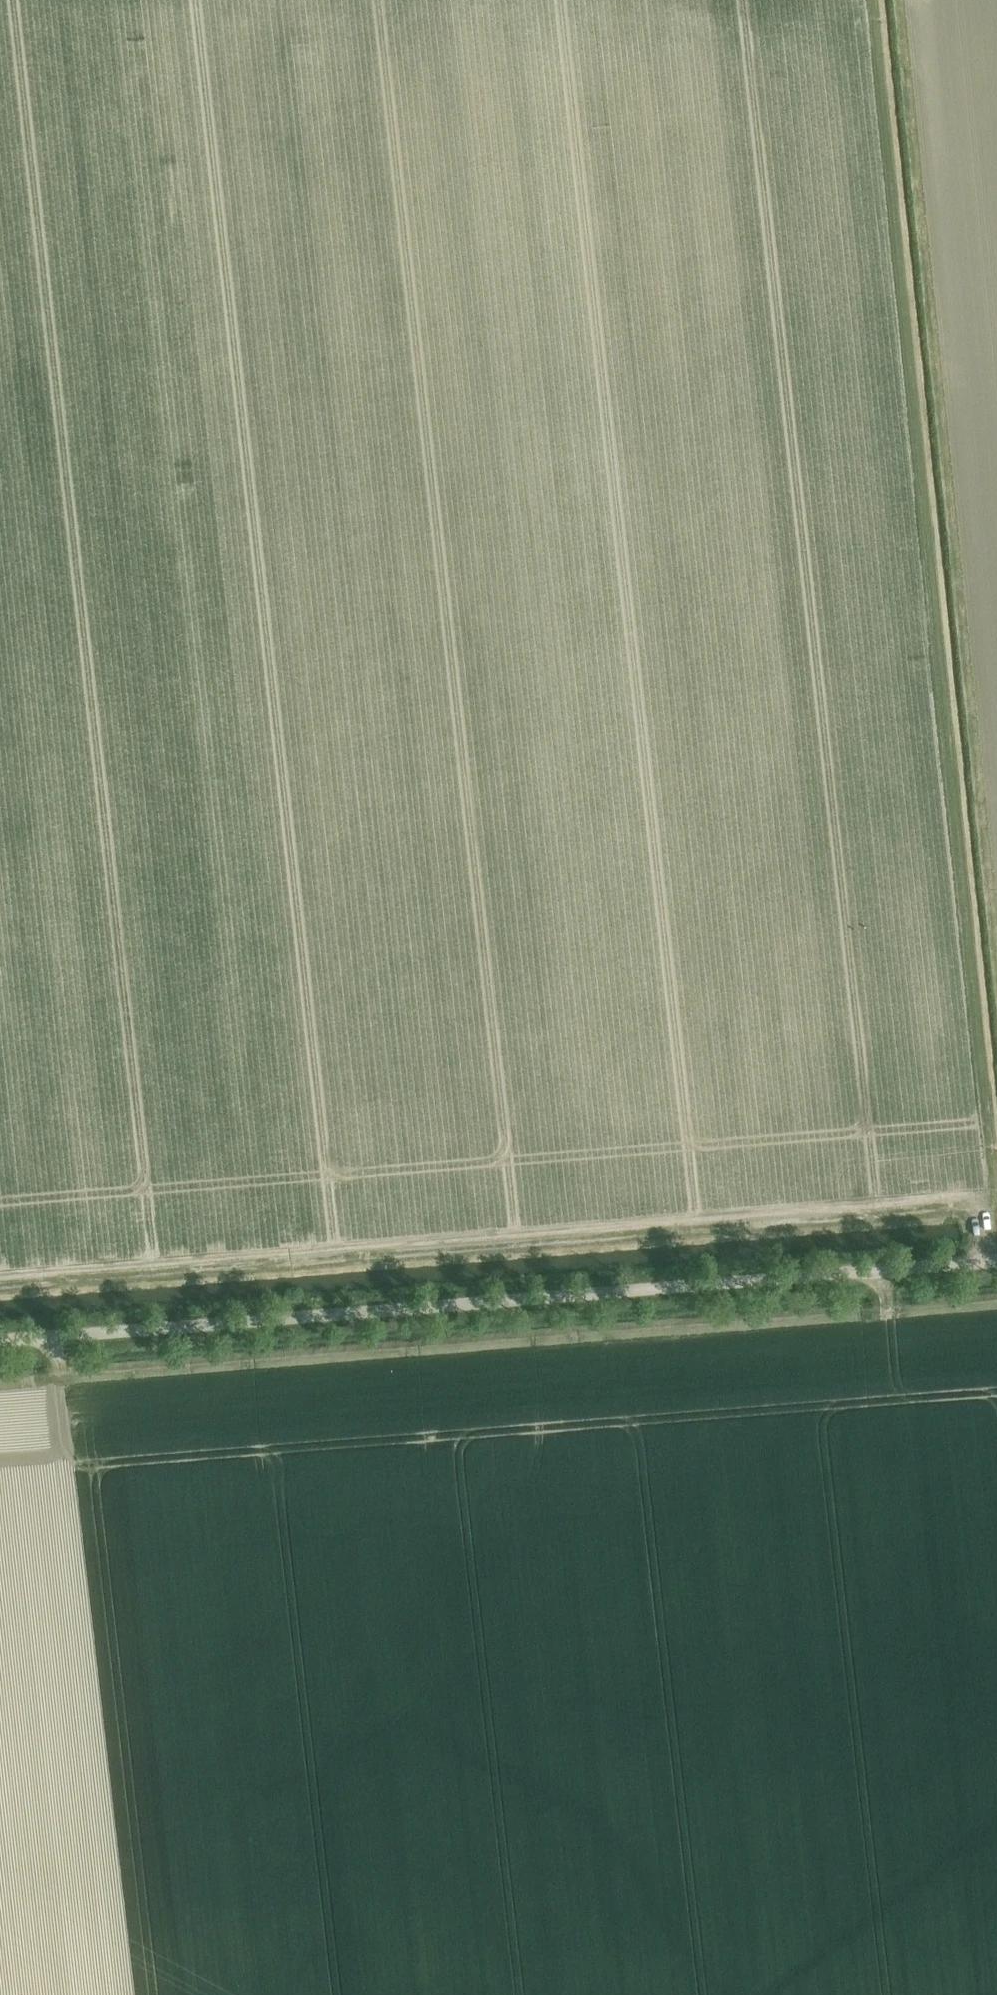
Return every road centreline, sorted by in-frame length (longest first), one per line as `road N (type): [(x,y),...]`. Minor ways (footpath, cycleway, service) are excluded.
road 1 (unclassified): [(0,1340),(996,1261)]

